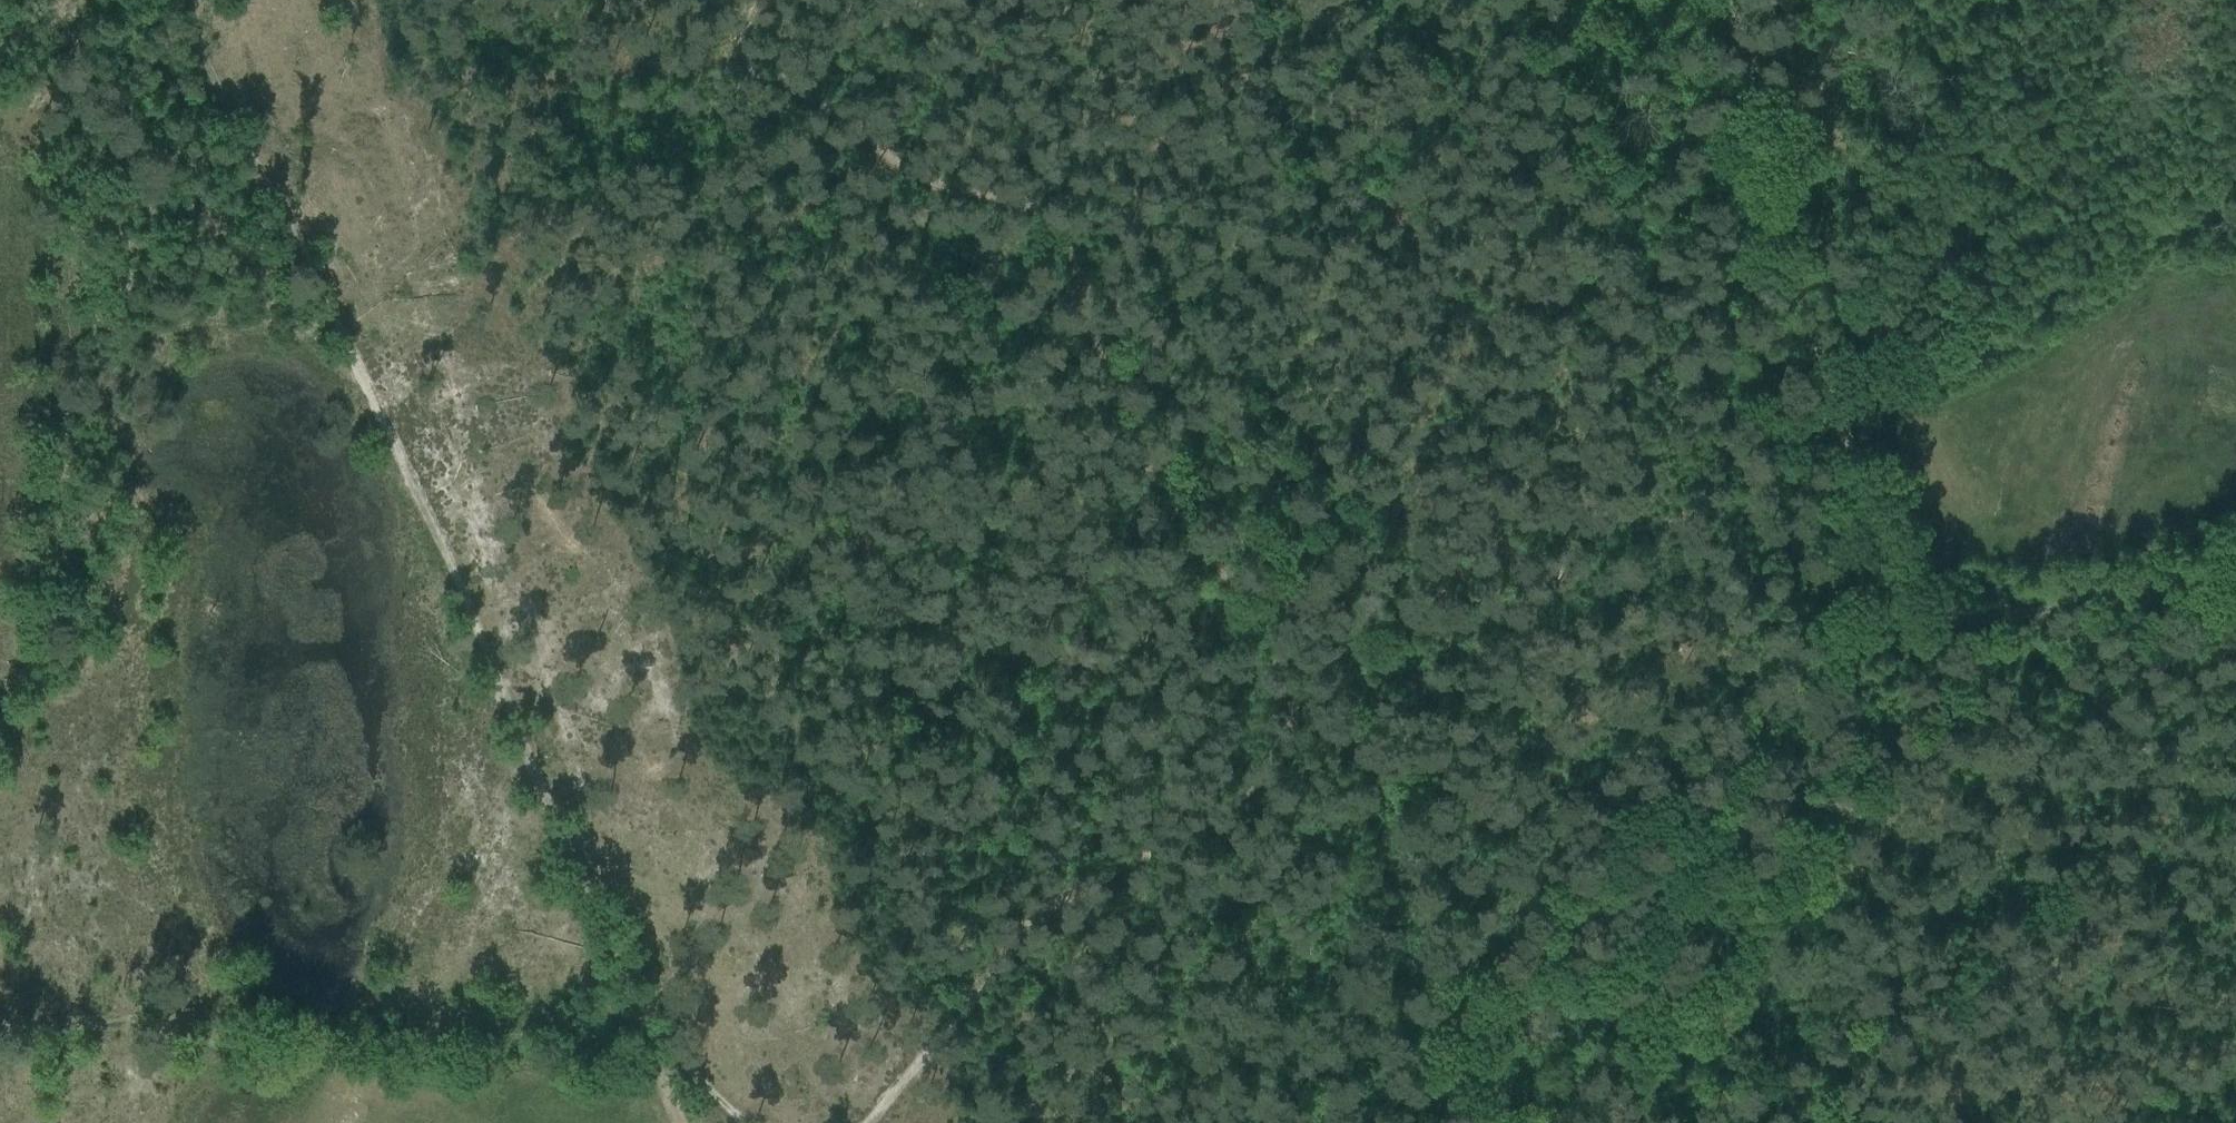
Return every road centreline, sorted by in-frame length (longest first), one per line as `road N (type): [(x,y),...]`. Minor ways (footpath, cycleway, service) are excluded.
road 1 (track): [(192,0),(413,477),(661,1055)]
road 2 (track): [(2235,574),(1923,620),(1906,606),(1774,224),(1750,85),(1724,0)]

